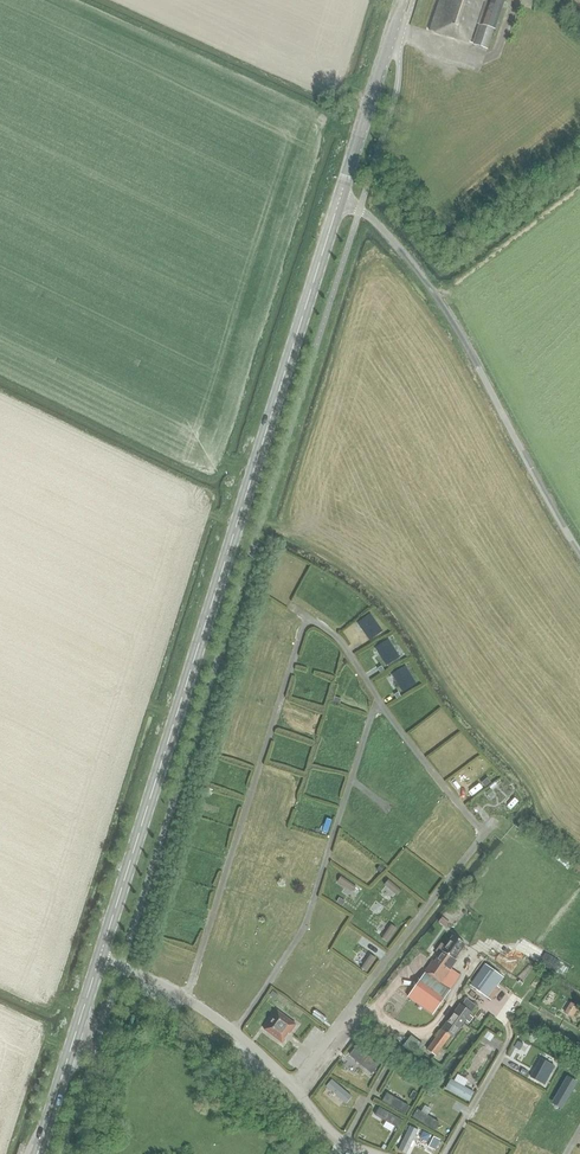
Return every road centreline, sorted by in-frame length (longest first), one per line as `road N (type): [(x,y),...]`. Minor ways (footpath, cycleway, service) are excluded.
road 1 (secondary): [(37,1153),(338,204)]
road 2 (unclassified): [(579,552),(422,275),(372,219),(338,204)]
road 3 (secondary): [(338,204),(402,0)]

